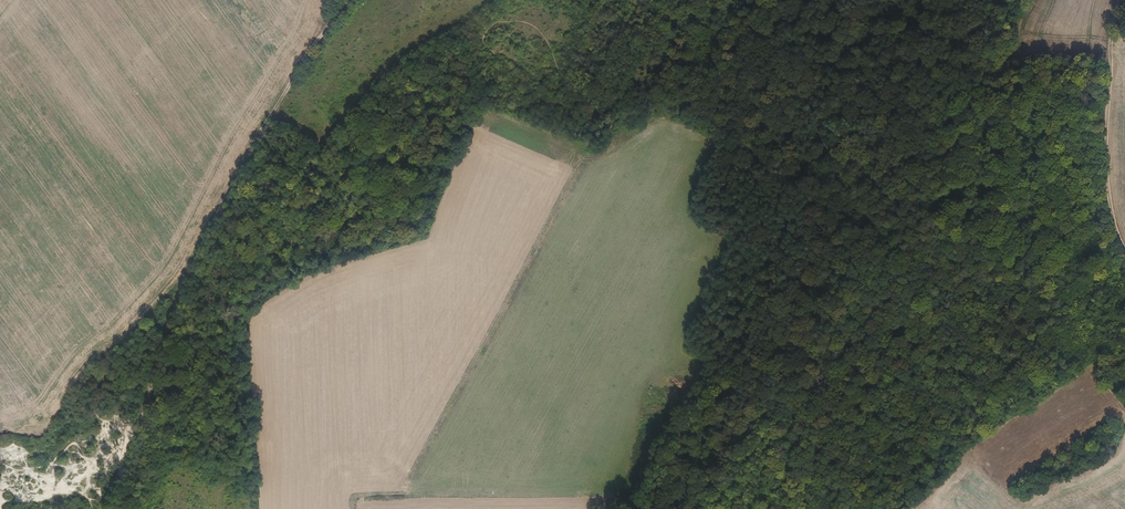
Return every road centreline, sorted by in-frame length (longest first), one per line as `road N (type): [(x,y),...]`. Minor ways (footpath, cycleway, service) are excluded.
road 1 (track): [(350,0),(245,154),(169,325),(106,508)]
road 2 (track): [(400,495),(588,158)]
road 3 (track): [(352,508),(363,496),(384,495),(597,493),(617,479)]
road 4 (track): [(1120,0),(1107,136),(1114,221),(1124,242)]

